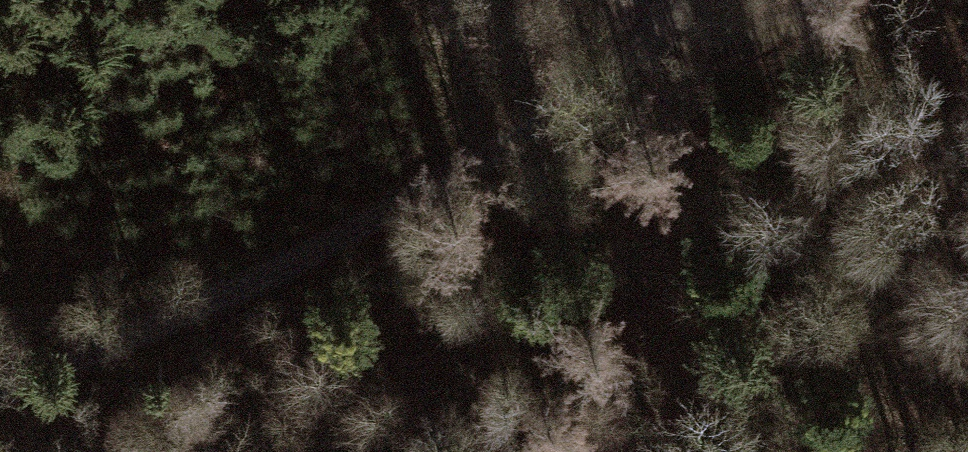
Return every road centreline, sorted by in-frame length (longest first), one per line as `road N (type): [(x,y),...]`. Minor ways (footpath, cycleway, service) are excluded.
road 1 (track): [(0,372),(240,280),(634,68),(678,0)]
road 2 (track): [(634,68),(766,28),(823,0)]
road 3 (track): [(430,0),(470,153)]

